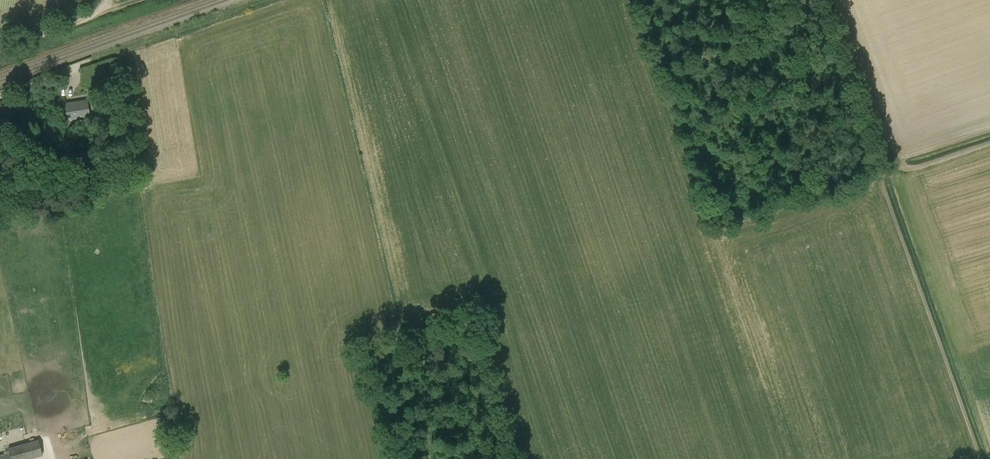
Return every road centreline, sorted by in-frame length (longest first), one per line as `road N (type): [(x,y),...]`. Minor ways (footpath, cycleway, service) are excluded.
road 1 (track): [(0,46),(131,0)]

